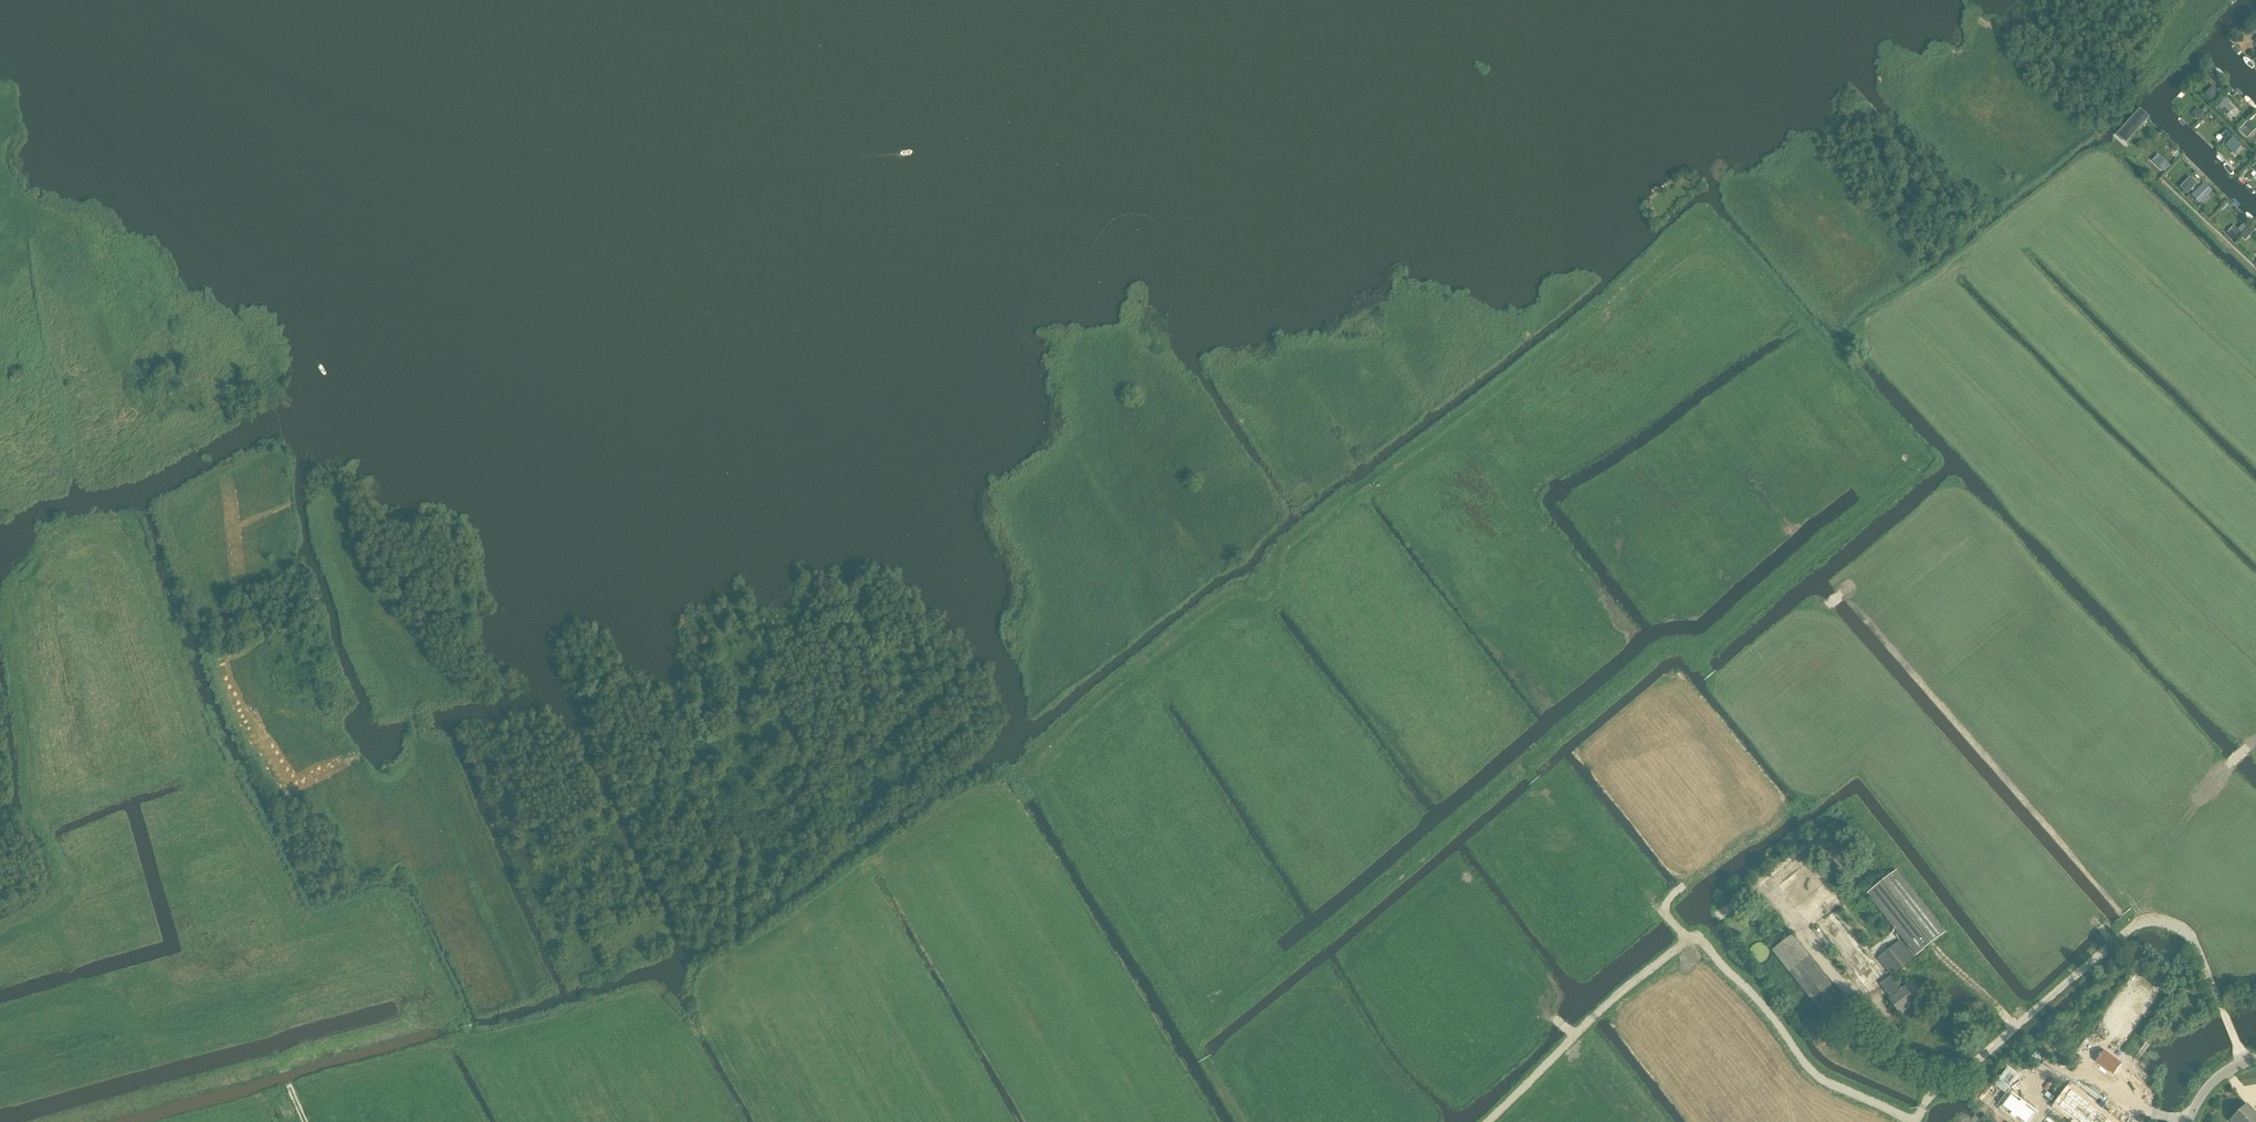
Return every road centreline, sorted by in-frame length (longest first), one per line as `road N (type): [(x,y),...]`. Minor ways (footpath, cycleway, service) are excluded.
road 1 (track): [(1488,1121),(1577,1033),(1685,939),(1700,938),(1822,1081),(1914,1121)]
road 2 (track): [(2021,1023),(1968,1067),(1939,1071),(1908,1060),(1870,1014)]

